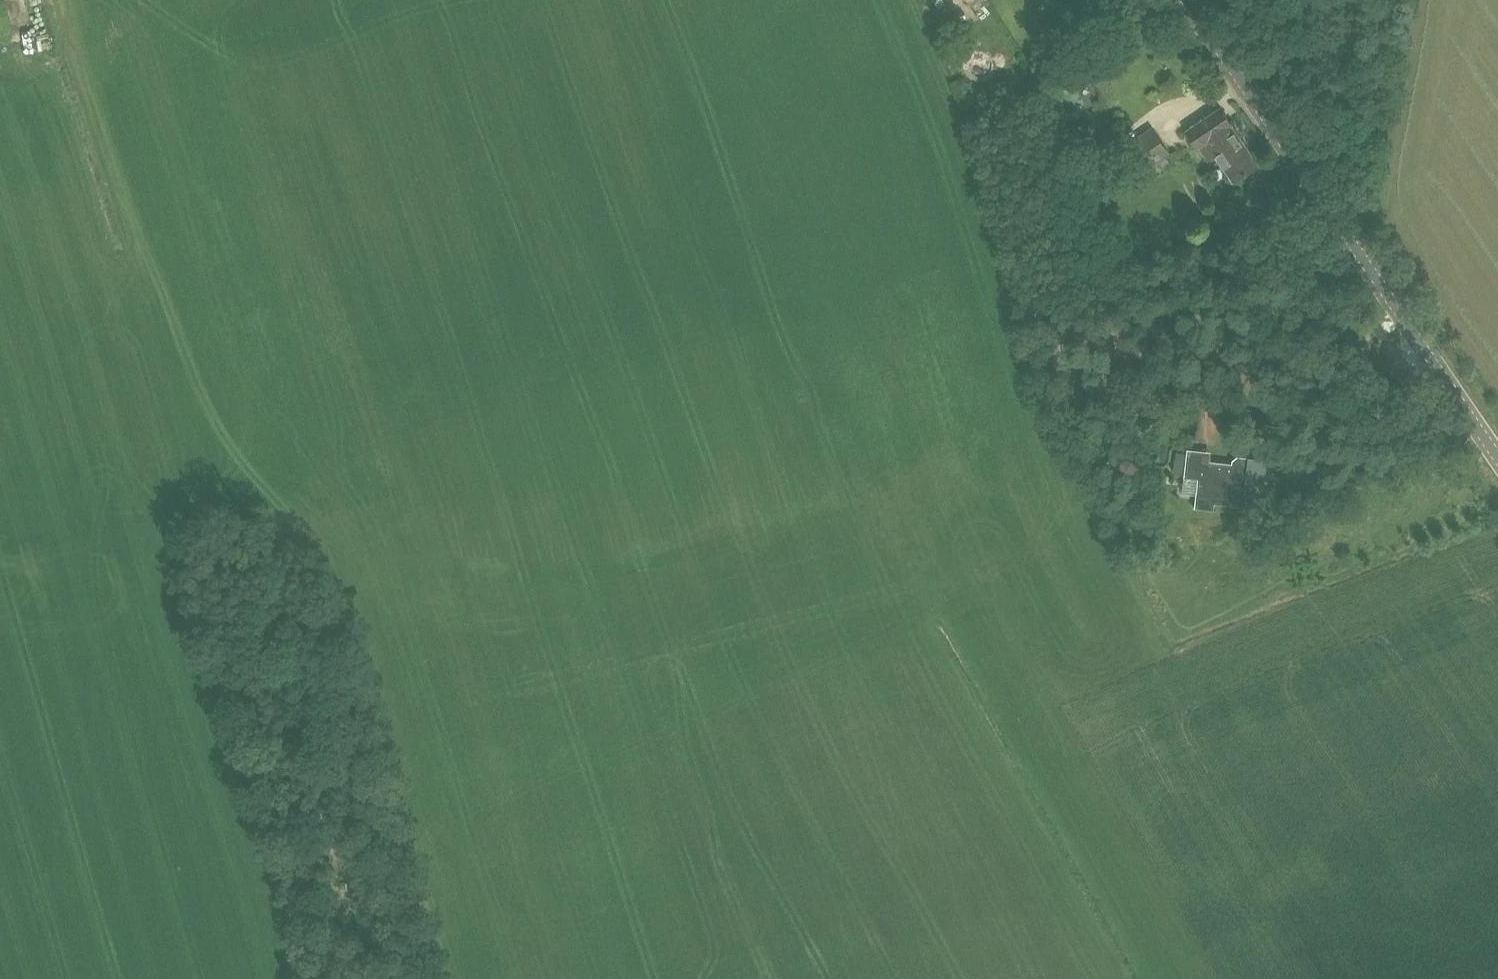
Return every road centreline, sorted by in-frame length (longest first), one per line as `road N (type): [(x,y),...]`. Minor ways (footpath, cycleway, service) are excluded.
road 1 (tertiary): [(1497,456),(1187,0)]

